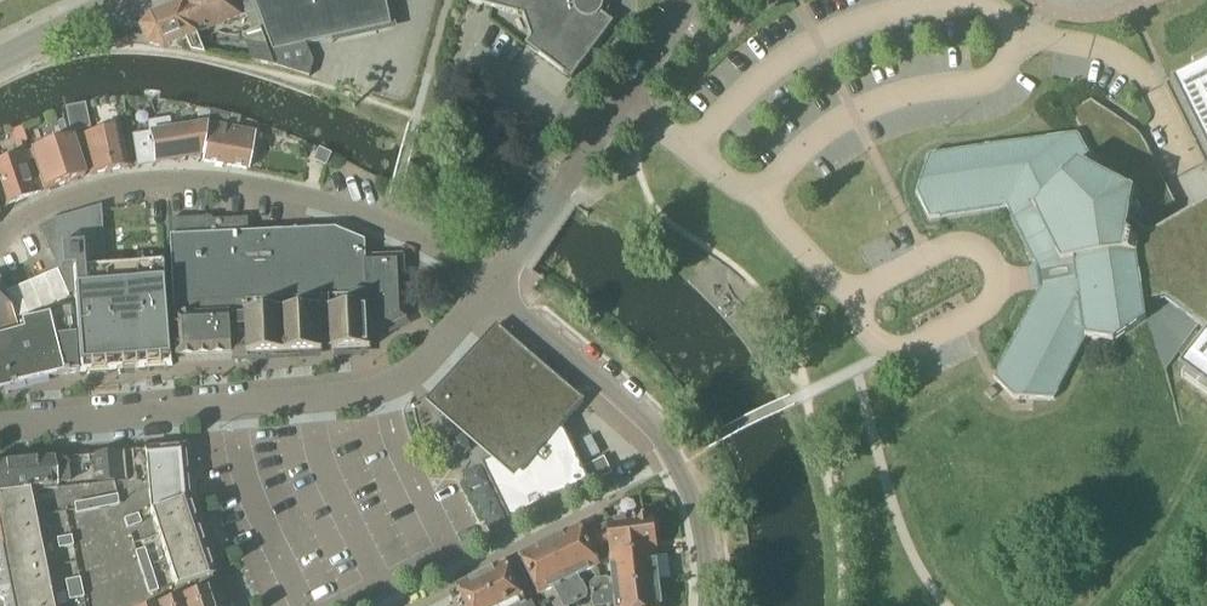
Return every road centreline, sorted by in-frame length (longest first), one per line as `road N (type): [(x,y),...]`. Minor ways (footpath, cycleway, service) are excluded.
road 1 (residential): [(0,430),(385,390),(416,375),(496,288)]
road 2 (residential): [(0,244),(75,202),(147,185),(215,184),(387,223),(496,288)]
road 3 (residential): [(704,605),(708,557),(697,498),(678,460),(650,417),(496,288)]
road 4 (residential): [(496,288),(674,30),(678,0)]
road 5 (residential): [(437,591),(642,481)]
road 6 (tertiary): [(0,62),(121,0)]

